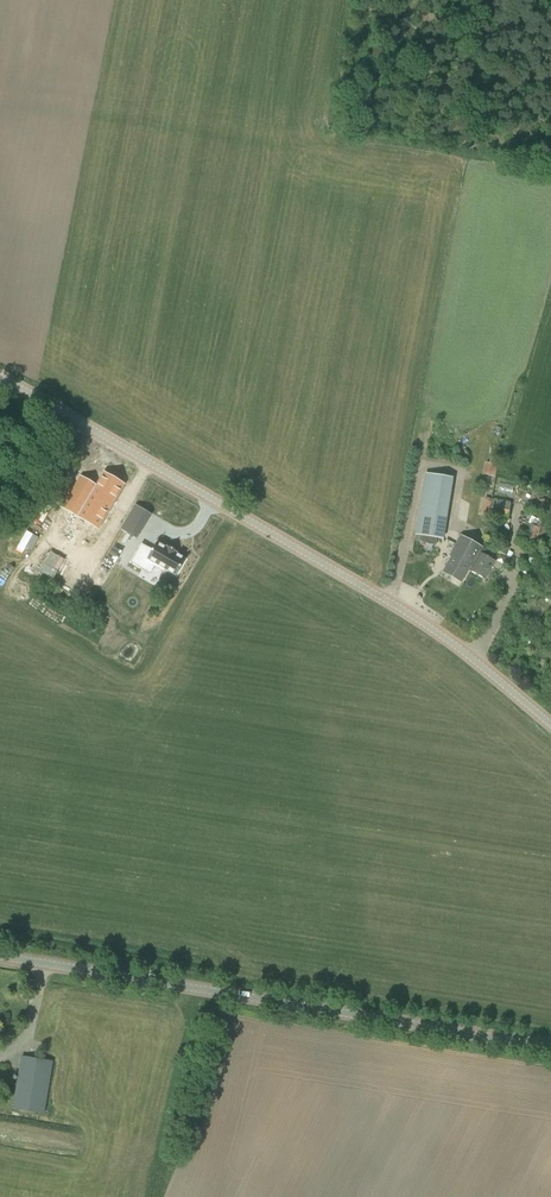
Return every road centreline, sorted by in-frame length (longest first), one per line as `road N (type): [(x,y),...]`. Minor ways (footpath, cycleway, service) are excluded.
road 1 (tertiary): [(550,725),(425,624),(0,378)]
road 2 (secondary): [(0,957),(550,1047)]

